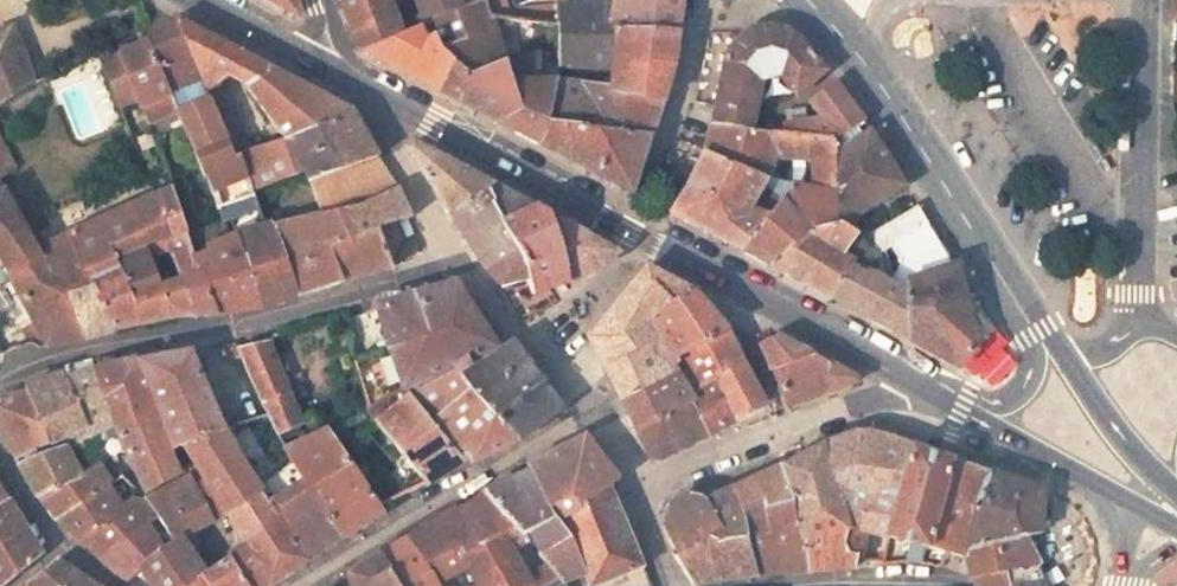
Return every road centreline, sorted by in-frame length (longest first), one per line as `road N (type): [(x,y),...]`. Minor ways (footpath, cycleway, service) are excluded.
road 1 (primary): [(345,79),(922,386)]
road 2 (residential): [(463,266),(274,327),(125,352),(0,388)]
road 3 (primary): [(1010,293),(860,64),(801,0)]
road 4 (residential): [(1142,0),(1139,330)]
road 5 (residential): [(583,416),(303,585)]
road 6 (residential): [(640,487),(922,386)]
road 7 (residential): [(345,79),(463,266)]
road 8 (residential): [(463,266),(583,416)]
road 9 (primary): [(980,422),(1136,506)]
road 10 (primary): [(196,0),(345,79)]
road 11 (primary): [(980,422),(1024,382),(1010,293)]
road 12 (primary): [(1154,479),(1066,359)]

